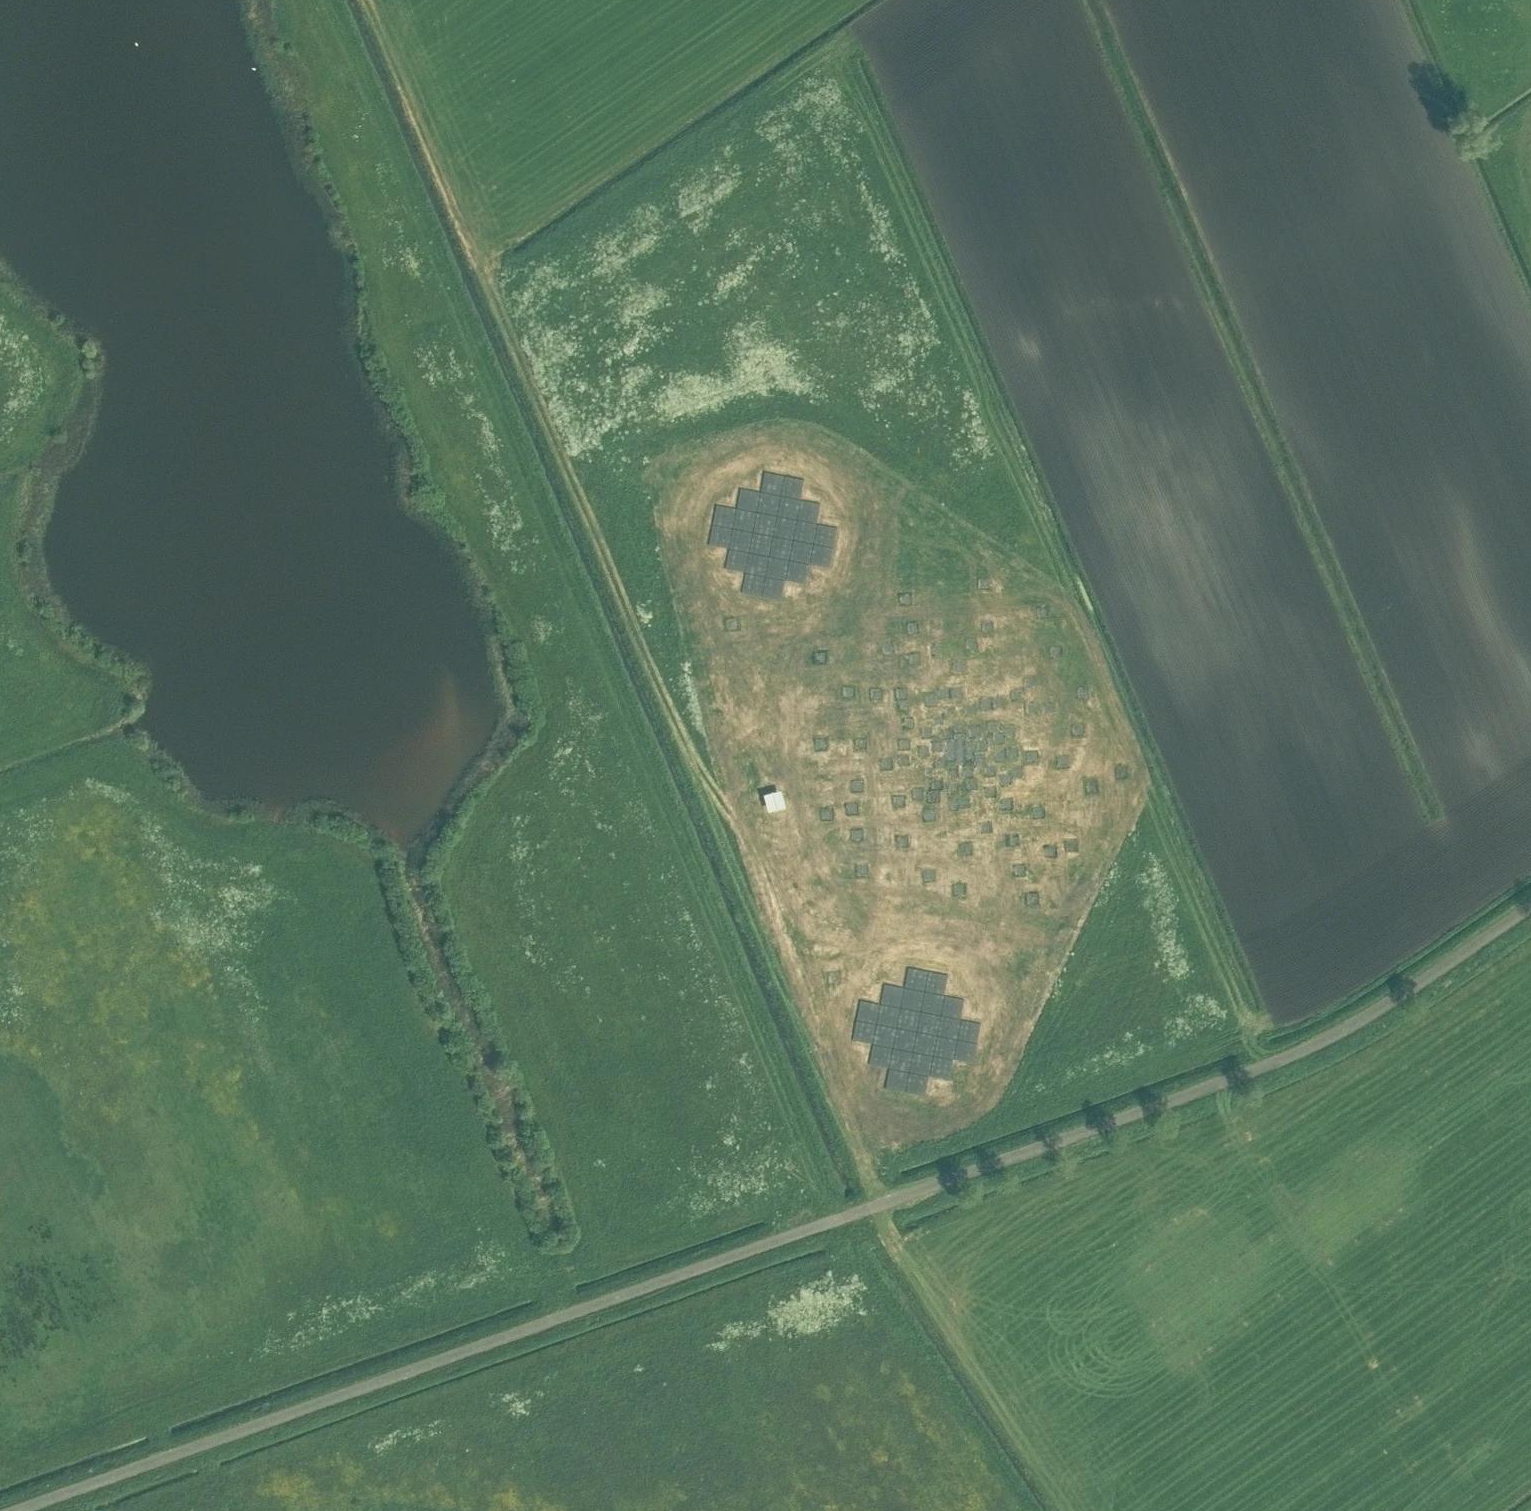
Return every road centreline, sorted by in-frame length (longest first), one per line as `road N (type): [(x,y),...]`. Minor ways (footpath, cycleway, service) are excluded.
road 1 (unclassified): [(11,1510),(1225,1081),(1330,1037),(1530,902)]

